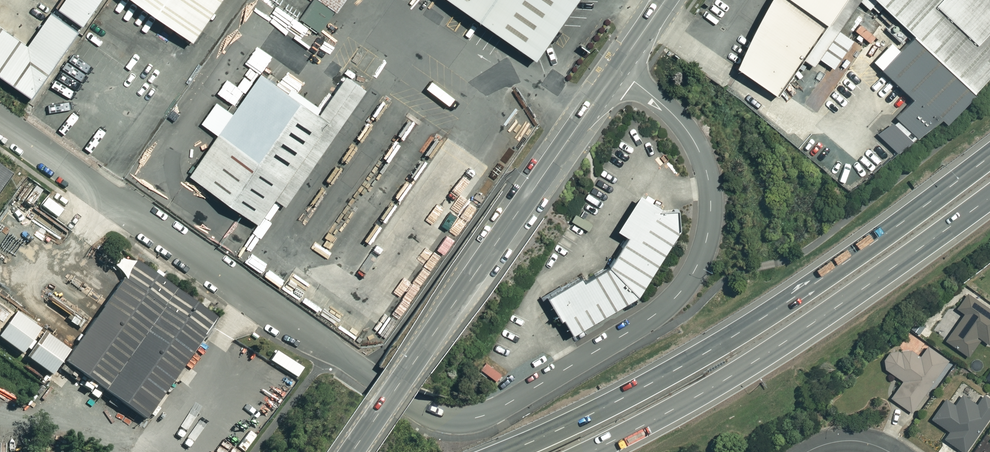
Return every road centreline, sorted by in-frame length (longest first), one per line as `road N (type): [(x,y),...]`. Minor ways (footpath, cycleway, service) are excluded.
road 1 (unclassified): [(617,70),(668,109),(699,151),(711,205),(698,264),(656,314),(477,417),(419,410),(0,121)]
road 2 (trunk): [(501,451),(683,364),(989,153)]
road 3 (trunk): [(989,193),(806,325),(584,451)]
road 4 (tertiary): [(353,451),(617,70)]

